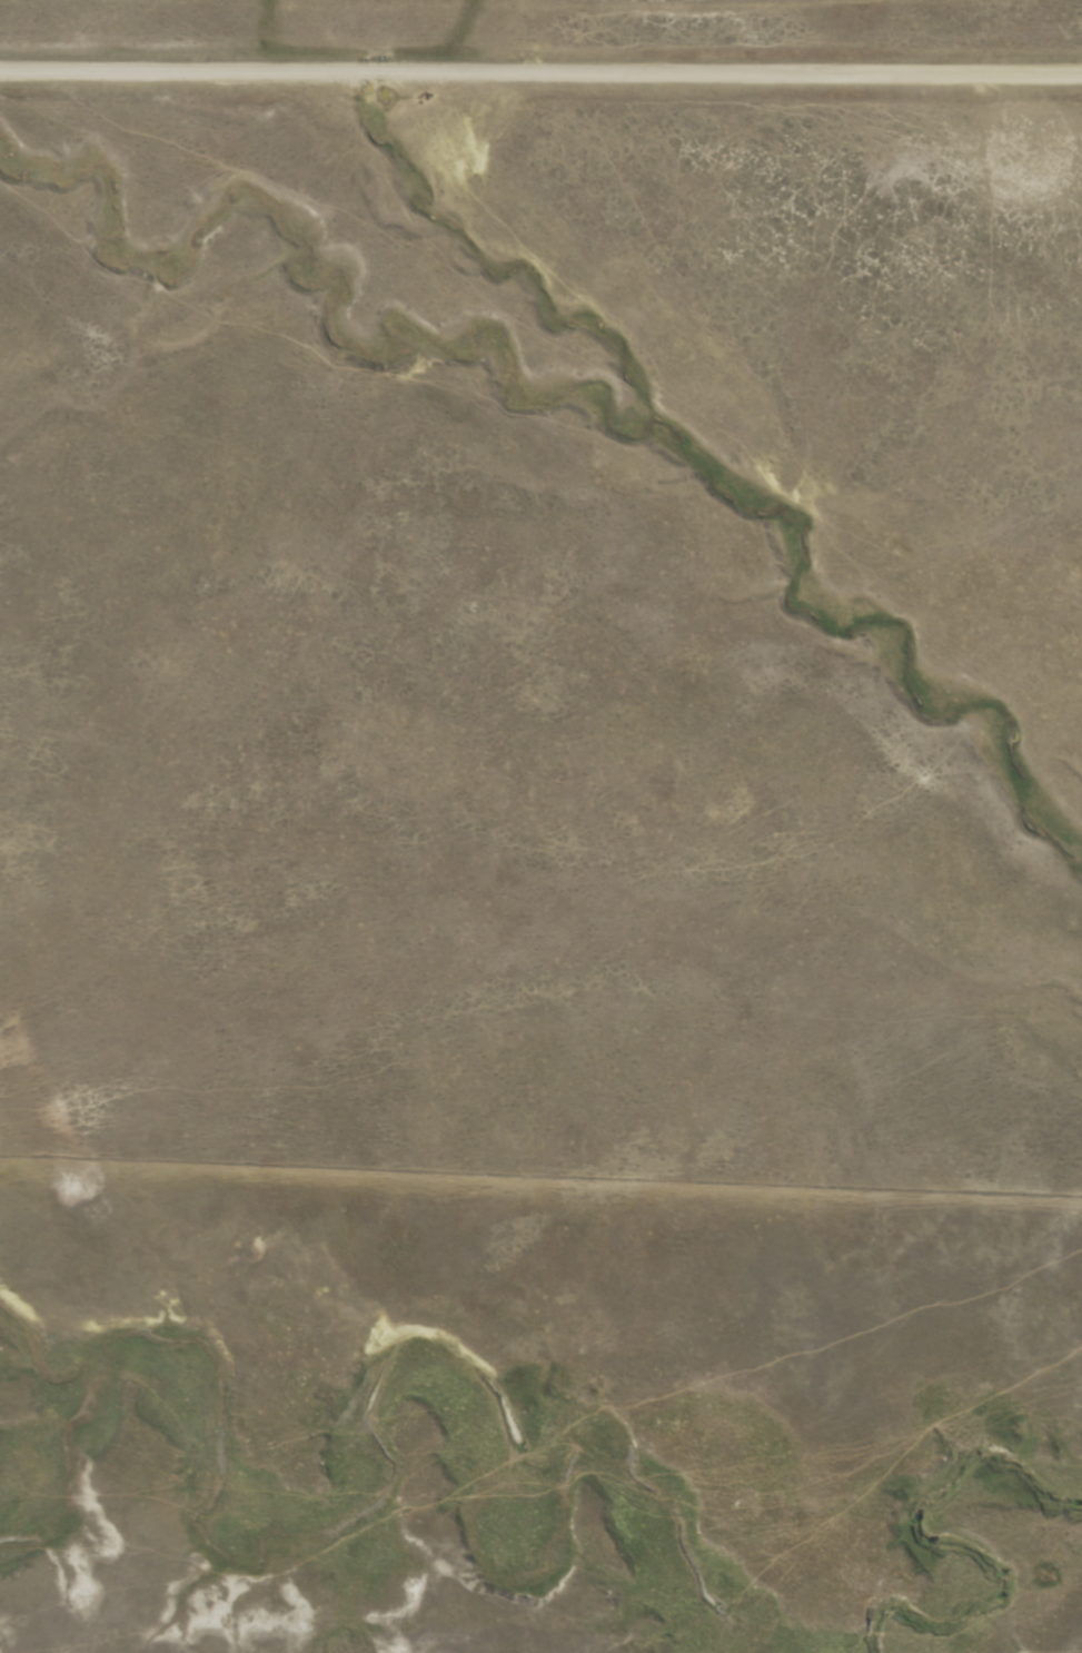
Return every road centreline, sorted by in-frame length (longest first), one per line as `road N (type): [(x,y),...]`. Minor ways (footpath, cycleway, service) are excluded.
road 1 (residential): [(1081,56),(0,56)]

